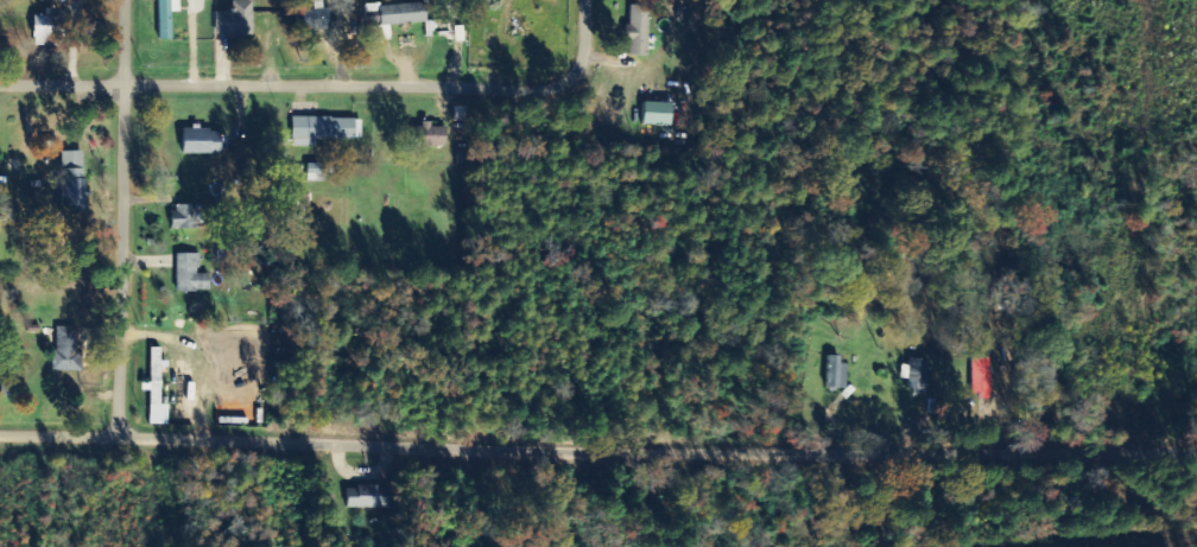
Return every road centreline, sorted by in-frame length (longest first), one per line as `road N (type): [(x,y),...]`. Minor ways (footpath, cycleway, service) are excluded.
road 1 (residential): [(0,434),(522,452),(1196,450)]
road 2 (residential): [(0,84),(551,90),(571,82)]
road 3 (residential): [(124,0),(134,298),(125,434)]

